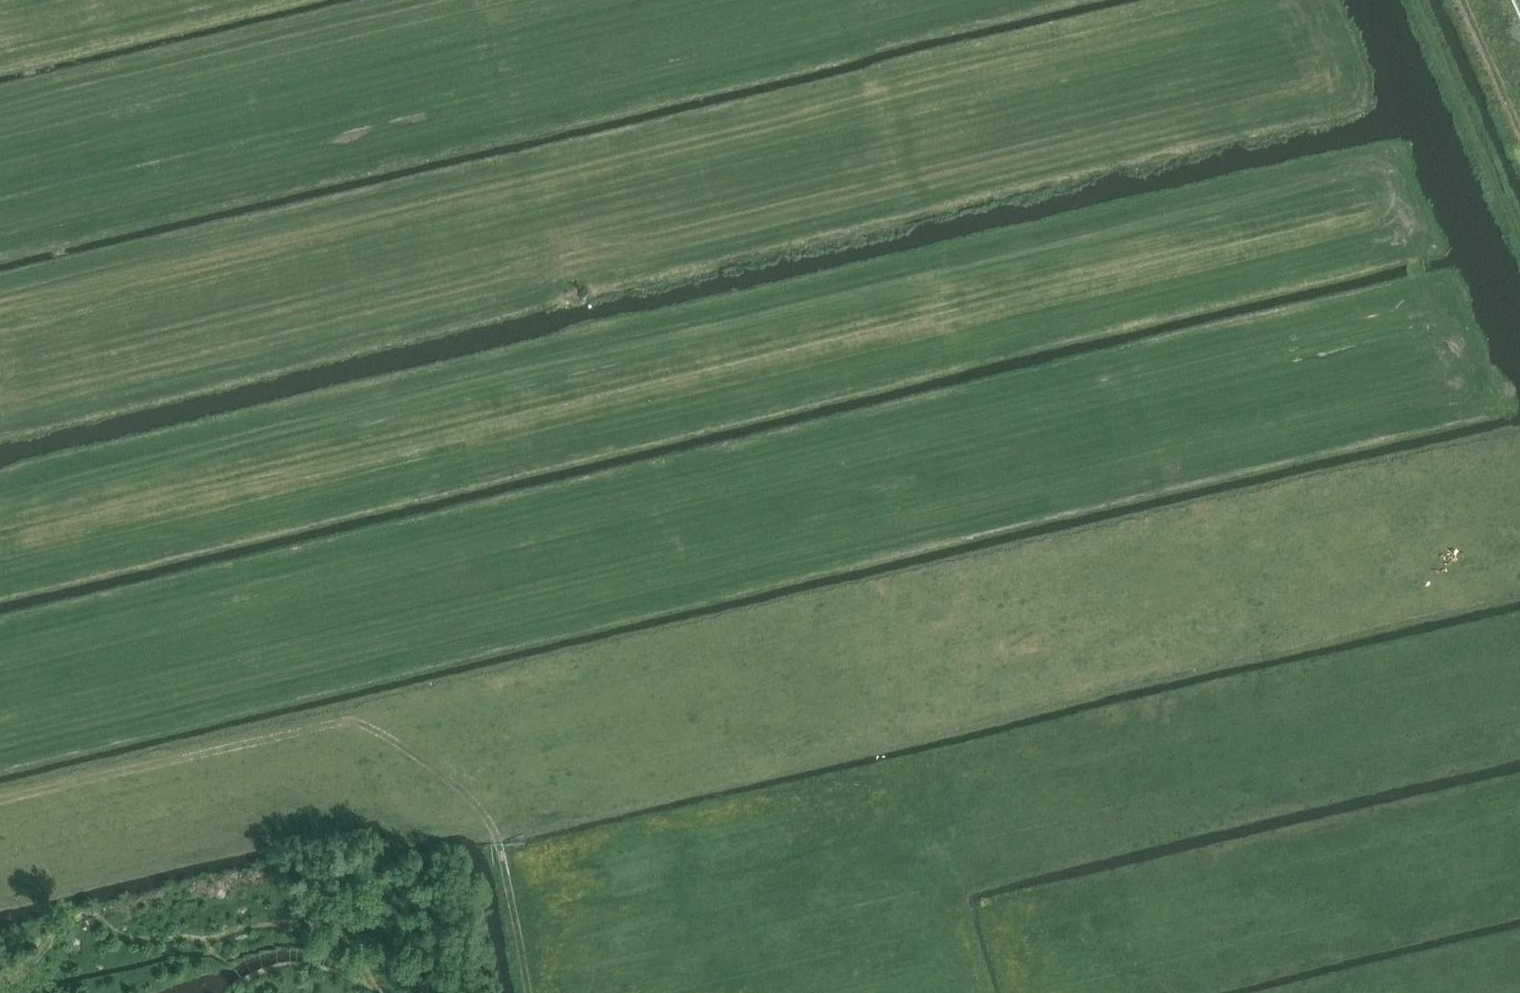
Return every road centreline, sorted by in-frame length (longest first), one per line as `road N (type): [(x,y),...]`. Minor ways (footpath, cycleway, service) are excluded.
road 1 (track): [(0,805),(361,723),(439,772),(484,813),(500,838),(530,992)]
road 2 (track): [(1459,0),(1519,138)]

